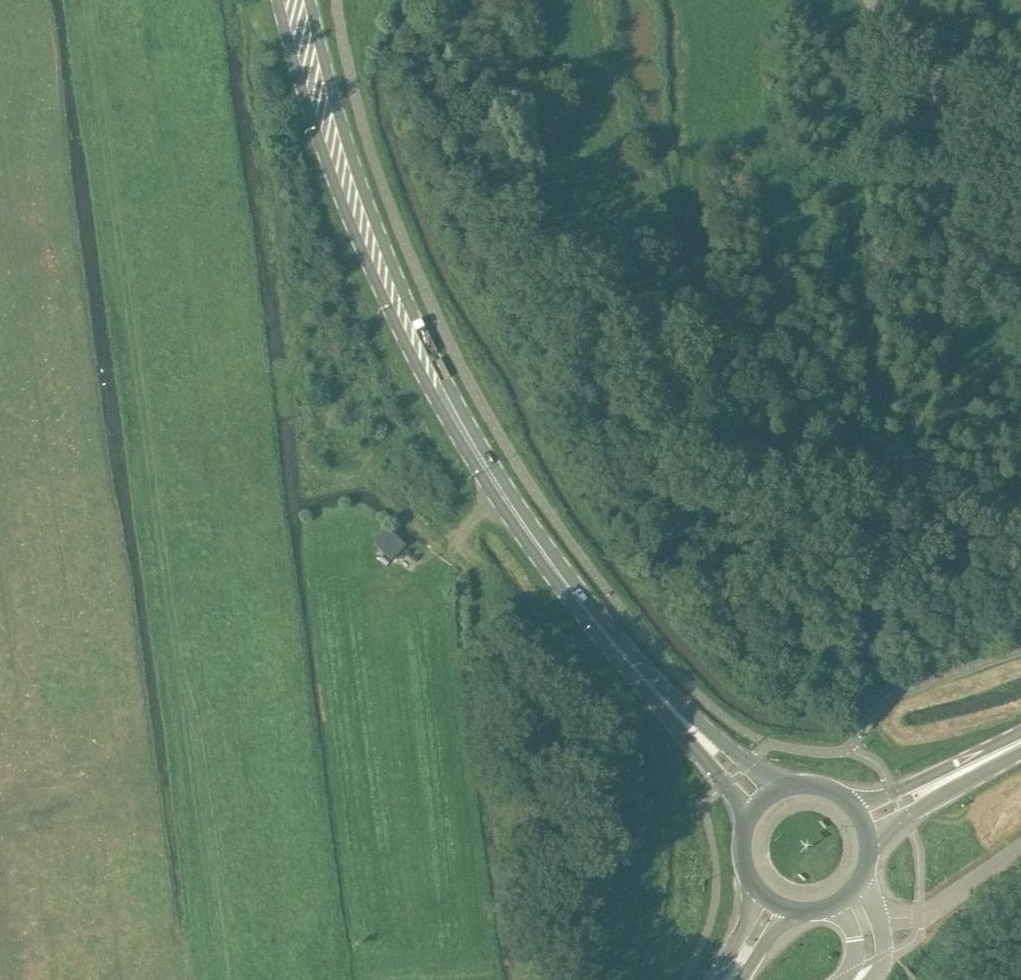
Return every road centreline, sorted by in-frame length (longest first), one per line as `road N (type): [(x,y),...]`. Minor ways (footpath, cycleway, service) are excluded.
road 1 (secondary): [(685,721),(492,491),(432,391),(317,120),(292,0)]
road 2 (unclassified): [(877,0),(1020,185)]

